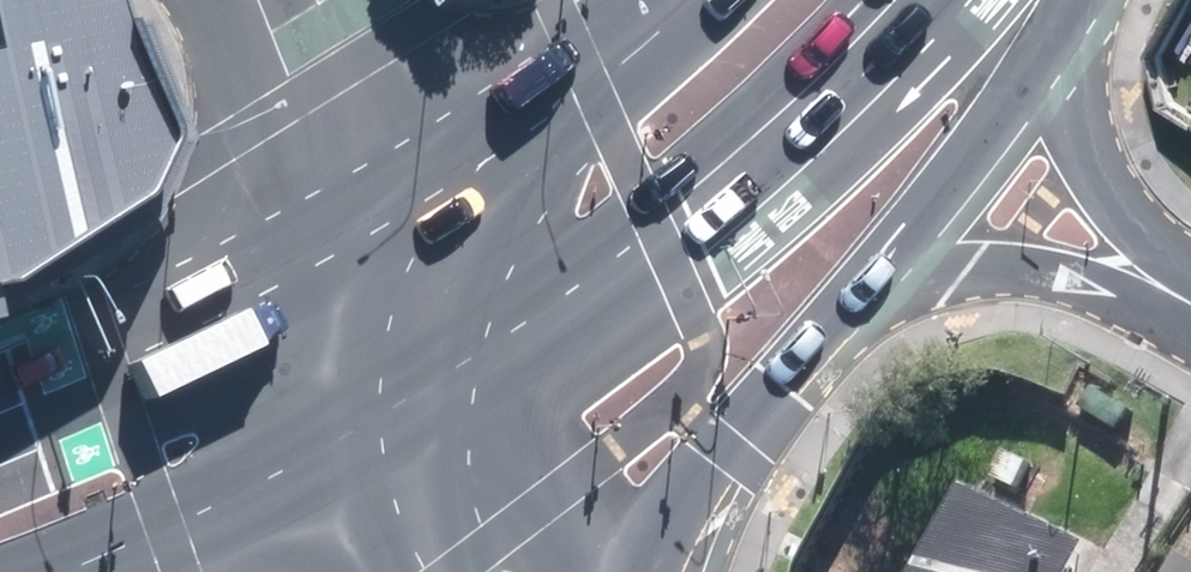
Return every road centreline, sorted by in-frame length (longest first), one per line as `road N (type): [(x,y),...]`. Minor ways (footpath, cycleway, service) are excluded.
road 1 (primary): [(904,0),(843,76),(500,373)]
road 2 (primary): [(0,441),(198,345),(381,227)]
road 3 (primary): [(381,227),(598,88),(703,0)]
road 4 (primary): [(887,265),(774,398),(681,571)]
road 5 (primary): [(1080,3),(887,265)]
road 6 (residential): [(1080,3),(1069,94),(1084,148),(1110,197),(1190,284)]
road 7 (residential): [(1190,303),(1003,264),(887,265)]
road 8 (primary): [(403,448),(286,514),(148,571)]
road 9 (tertiary): [(280,0),(381,227)]
road 10 (secondary): [(403,448),(381,227)]
road 11 (secondary): [(500,373),(582,571)]
road 12 (secondary): [(381,227),(500,373)]
road 13 (secondary): [(434,571),(403,448)]
road 14 (primary): [(500,373),(403,448)]

